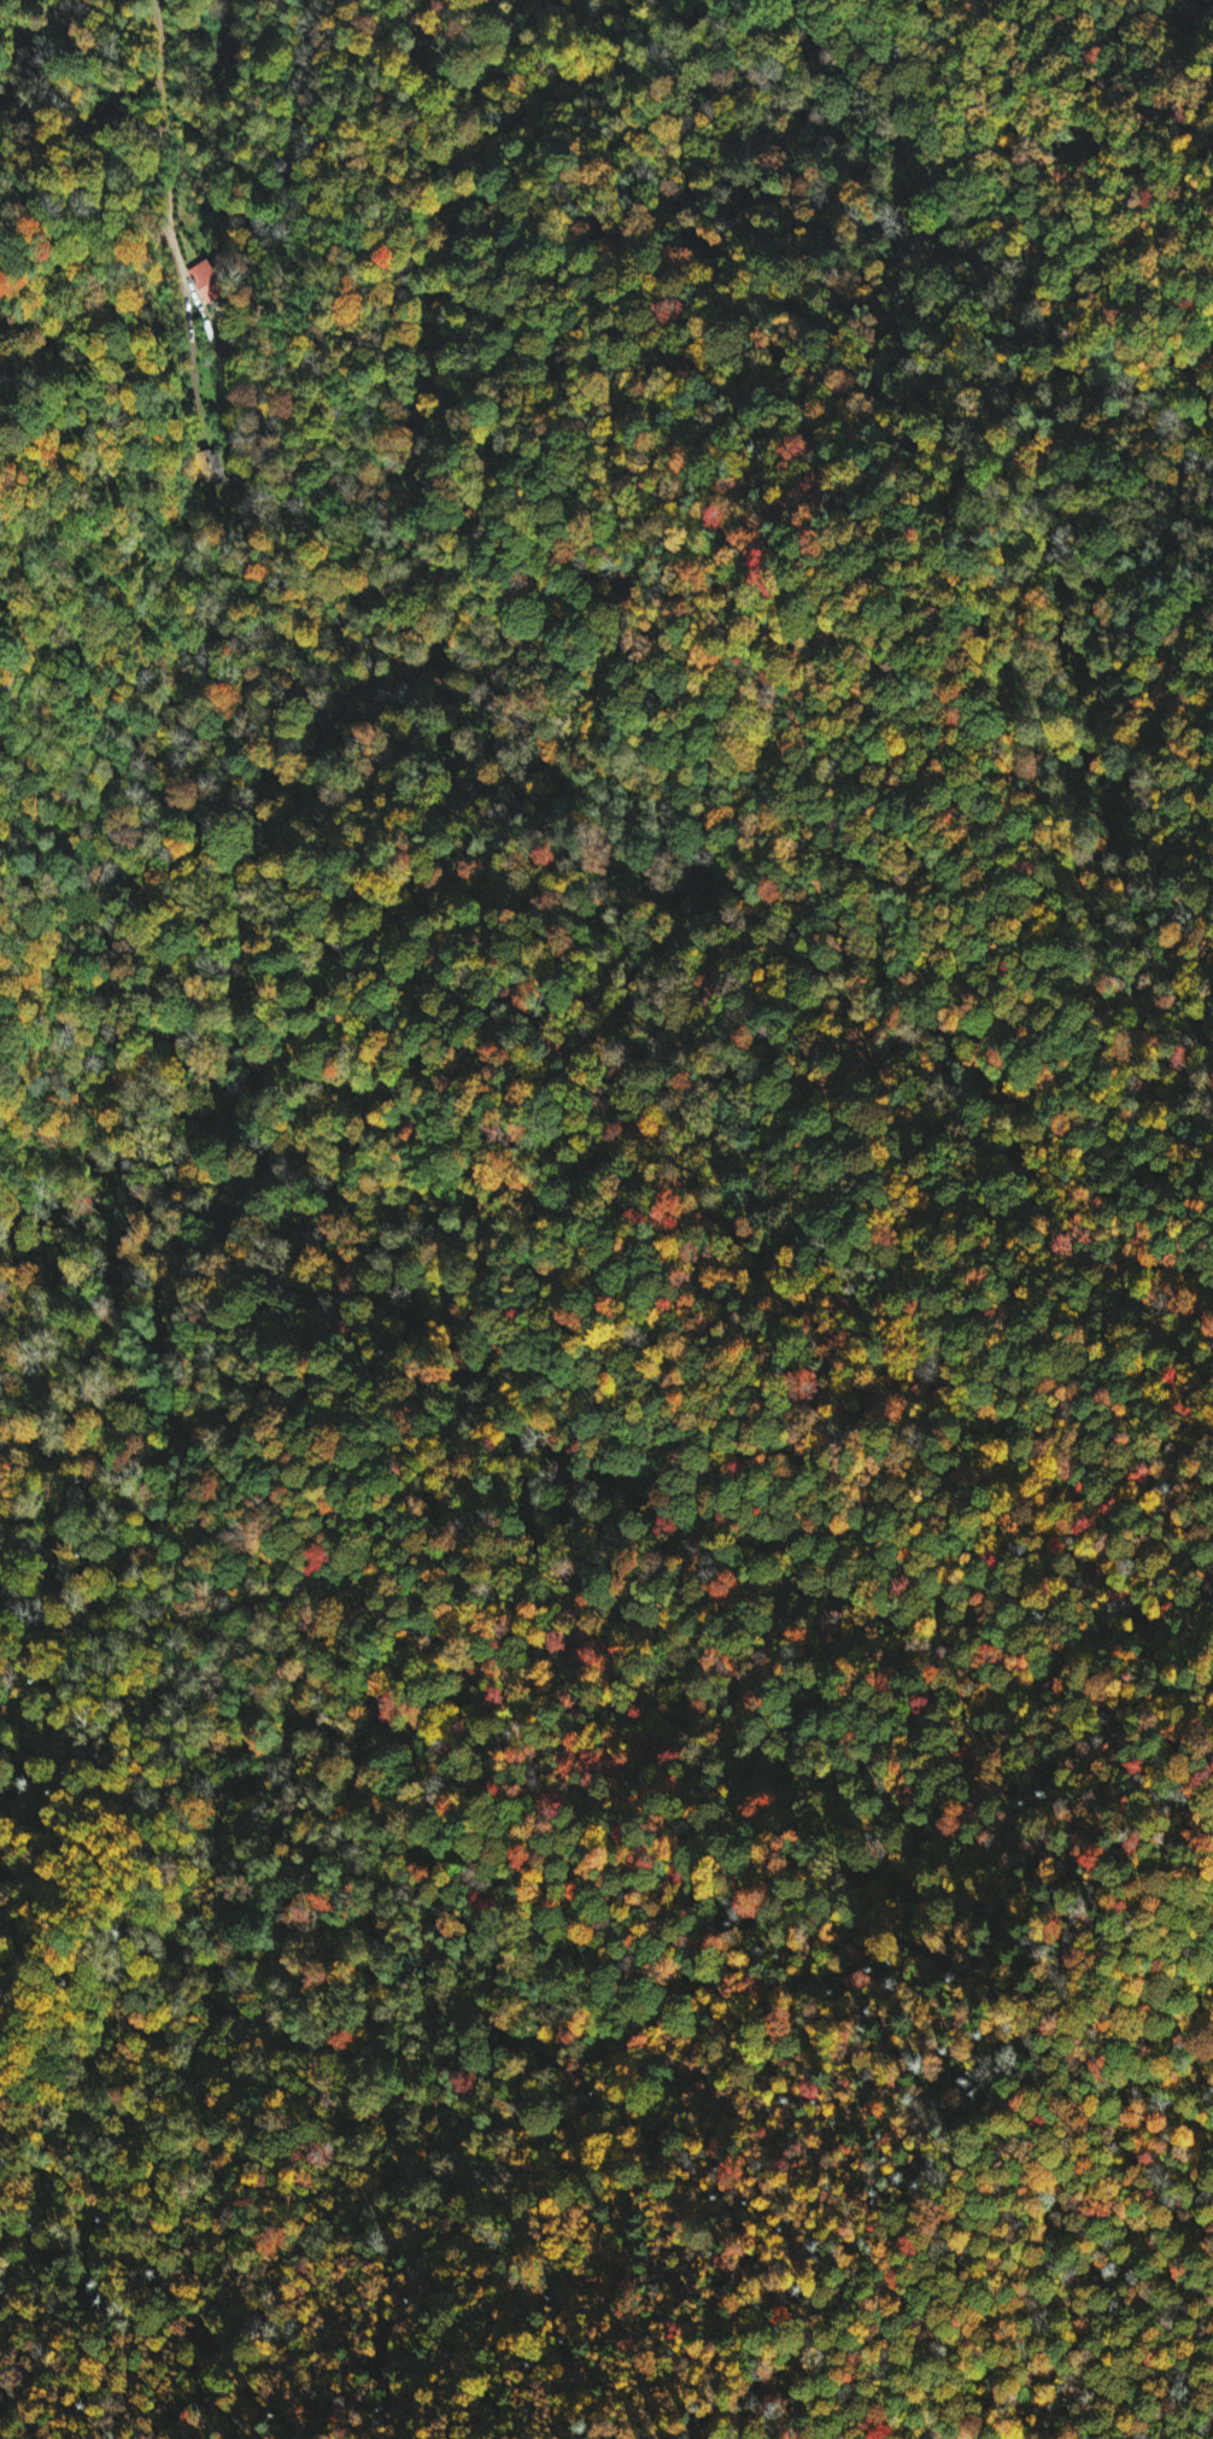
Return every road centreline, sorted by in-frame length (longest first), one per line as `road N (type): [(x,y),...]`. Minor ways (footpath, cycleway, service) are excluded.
road 1 (residential): [(638,0),(654,16),(664,63),(629,92),(500,156),(443,297)]
road 2 (residential): [(163,0),(171,197),(188,280)]

